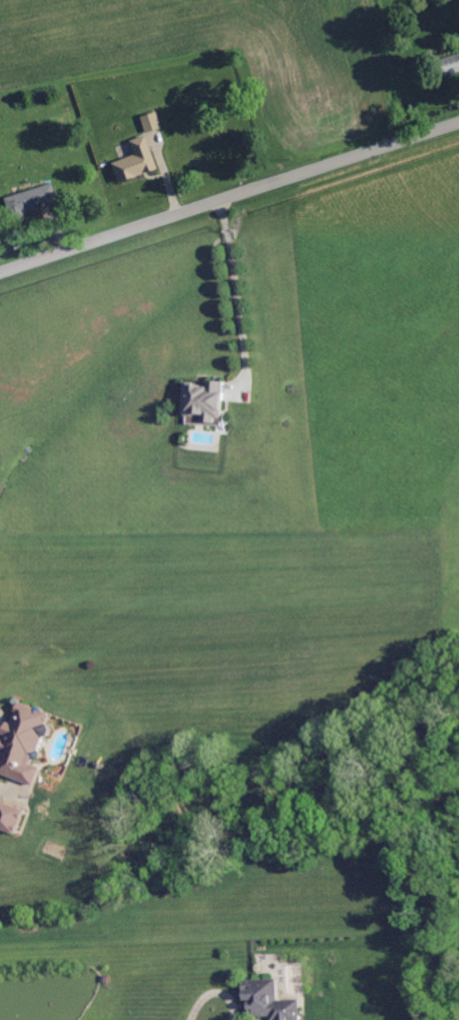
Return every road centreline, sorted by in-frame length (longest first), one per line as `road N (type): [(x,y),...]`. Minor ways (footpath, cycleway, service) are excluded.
road 1 (residential): [(0,264),(458,115)]

